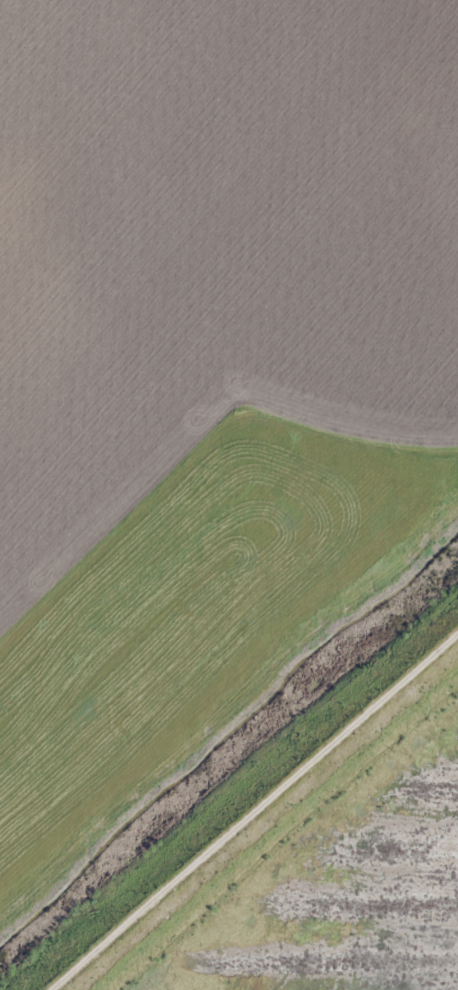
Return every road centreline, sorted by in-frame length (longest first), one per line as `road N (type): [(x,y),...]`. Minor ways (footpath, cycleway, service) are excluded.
road 1 (residential): [(66,989),(457,650)]

